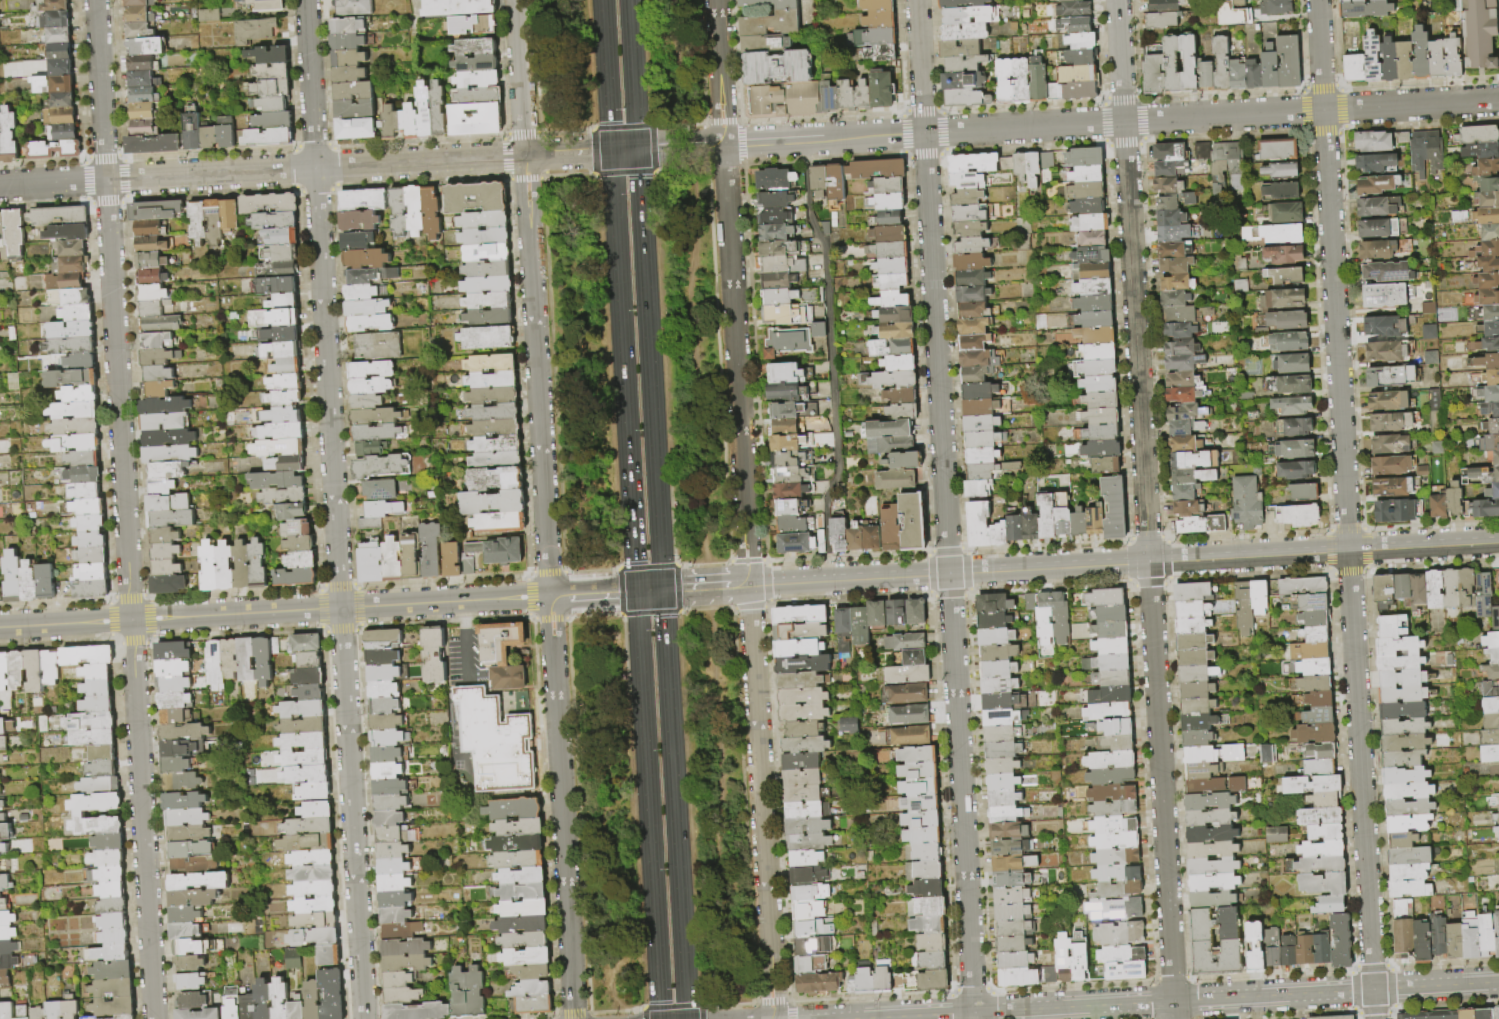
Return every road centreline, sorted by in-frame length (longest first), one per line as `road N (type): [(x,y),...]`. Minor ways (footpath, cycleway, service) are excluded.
road 1 (residential): [(916,0),(974,1018)]
road 2 (residential): [(1117,0),(1175,1018)]
road 3 (residential): [(715,0),(773,1018)]
road 4 (residential): [(96,0),(154,1018)]
road 5 (residential): [(306,0),(363,1018)]
road 6 (residential): [(516,0),(573,1018)]
road 7 (residential): [(1317,0),(1373,990)]
road 8 (residential): [(1498,99),(637,149)]
road 9 (residential): [(1498,983),(874,1018)]
road 10 (residential): [(611,151),(0,186)]
road 11 (tertiary): [(550,597),(0,628)]
road 12 (tertiary): [(1498,542),(949,574)]
road 13 (trunk): [(611,151),(636,592)]
road 14 (trunk): [(687,1018),(662,590)]
road 15 (trunk): [(641,679),(660,1018)]
road 16 (trunk): [(657,487),(637,149)]
road 17 (tertiary): [(926,575),(749,585)]

